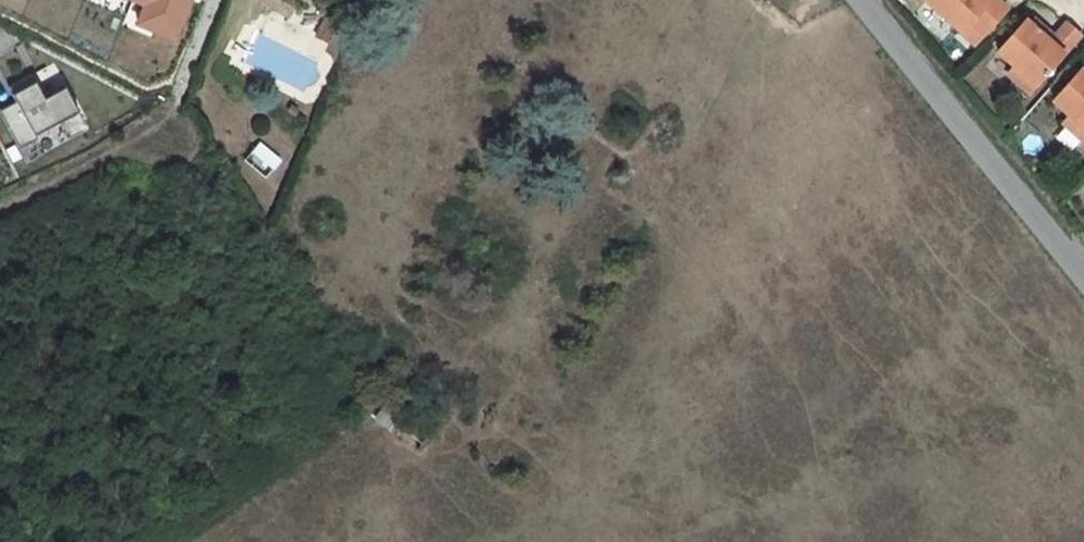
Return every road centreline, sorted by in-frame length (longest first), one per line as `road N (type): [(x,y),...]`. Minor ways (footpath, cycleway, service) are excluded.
road 1 (unclassified): [(1083,273),(864,0)]

